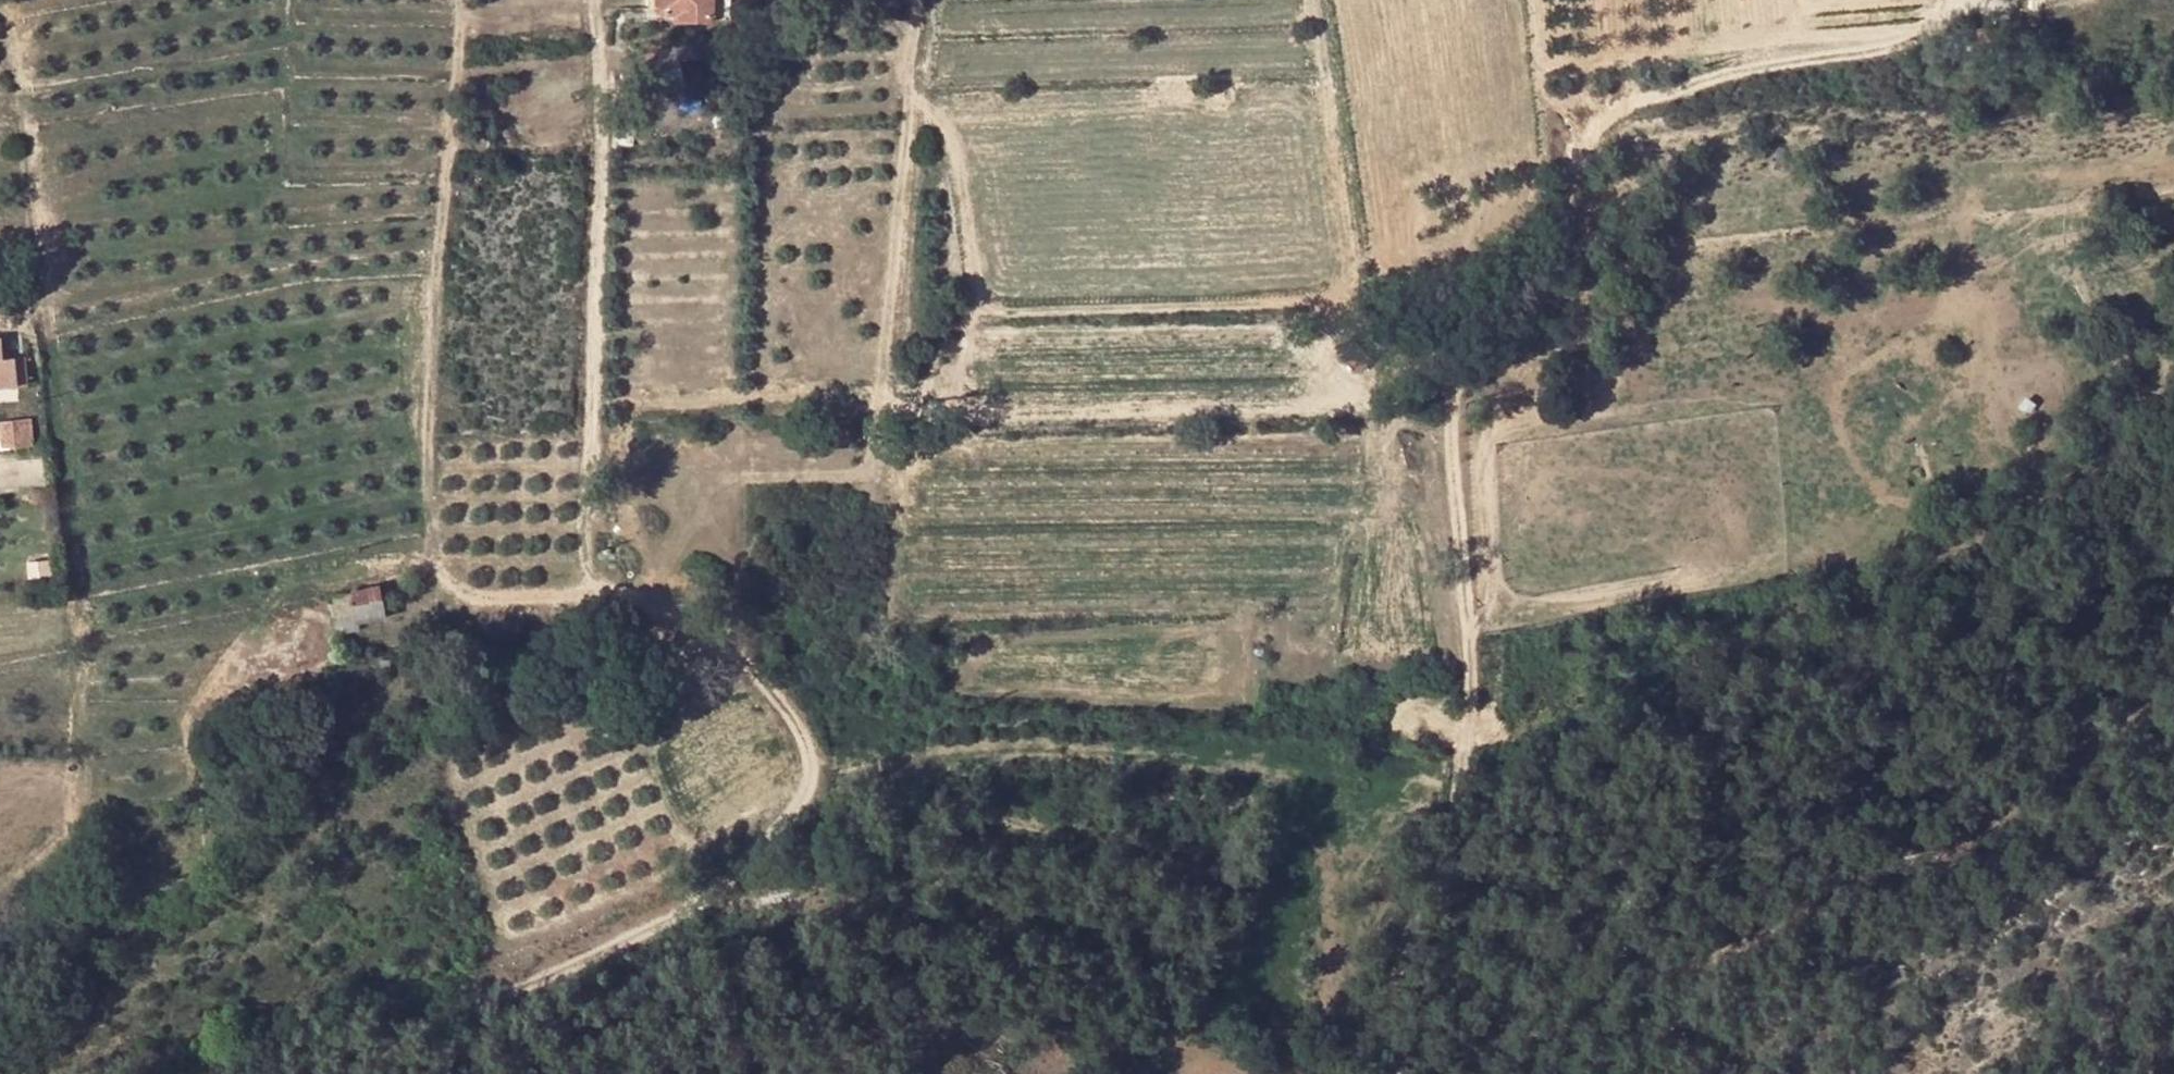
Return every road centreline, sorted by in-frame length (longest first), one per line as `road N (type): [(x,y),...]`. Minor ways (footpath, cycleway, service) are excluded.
road 1 (track): [(1677,1073),(1700,984),(1837,883),(1968,848),(2110,730)]

